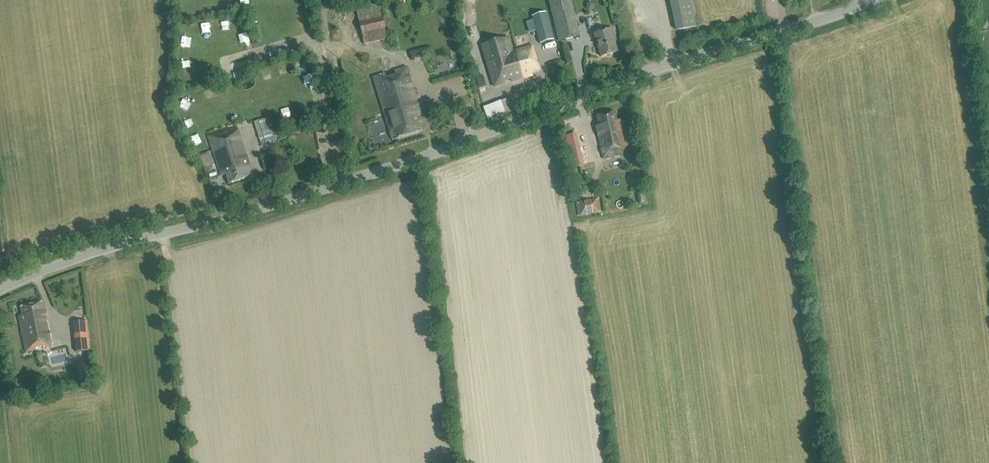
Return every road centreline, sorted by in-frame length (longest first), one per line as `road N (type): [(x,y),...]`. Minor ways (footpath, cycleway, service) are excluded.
road 1 (unclassified): [(0,288),(87,253),(434,153),(670,63),(867,0)]

